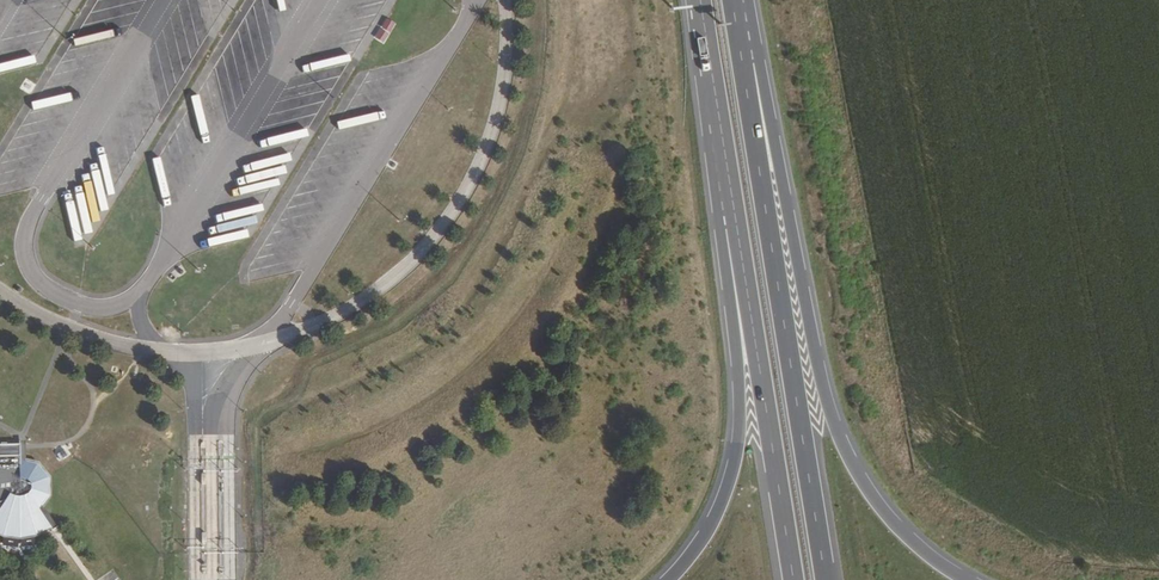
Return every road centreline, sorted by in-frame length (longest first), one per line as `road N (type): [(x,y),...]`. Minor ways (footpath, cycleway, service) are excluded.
road 1 (motorway): [(970,579),(900,526),(842,442),(822,384),(759,63),(737,36)]
road 2 (motorway): [(825,579),(737,36)]
road 3 (motorway): [(736,224),(726,250),(739,400),(735,457),(719,508),(667,579)]
road 4 (motorway): [(736,224),(792,579)]
road 5 (motorway): [(699,0),(736,224)]

